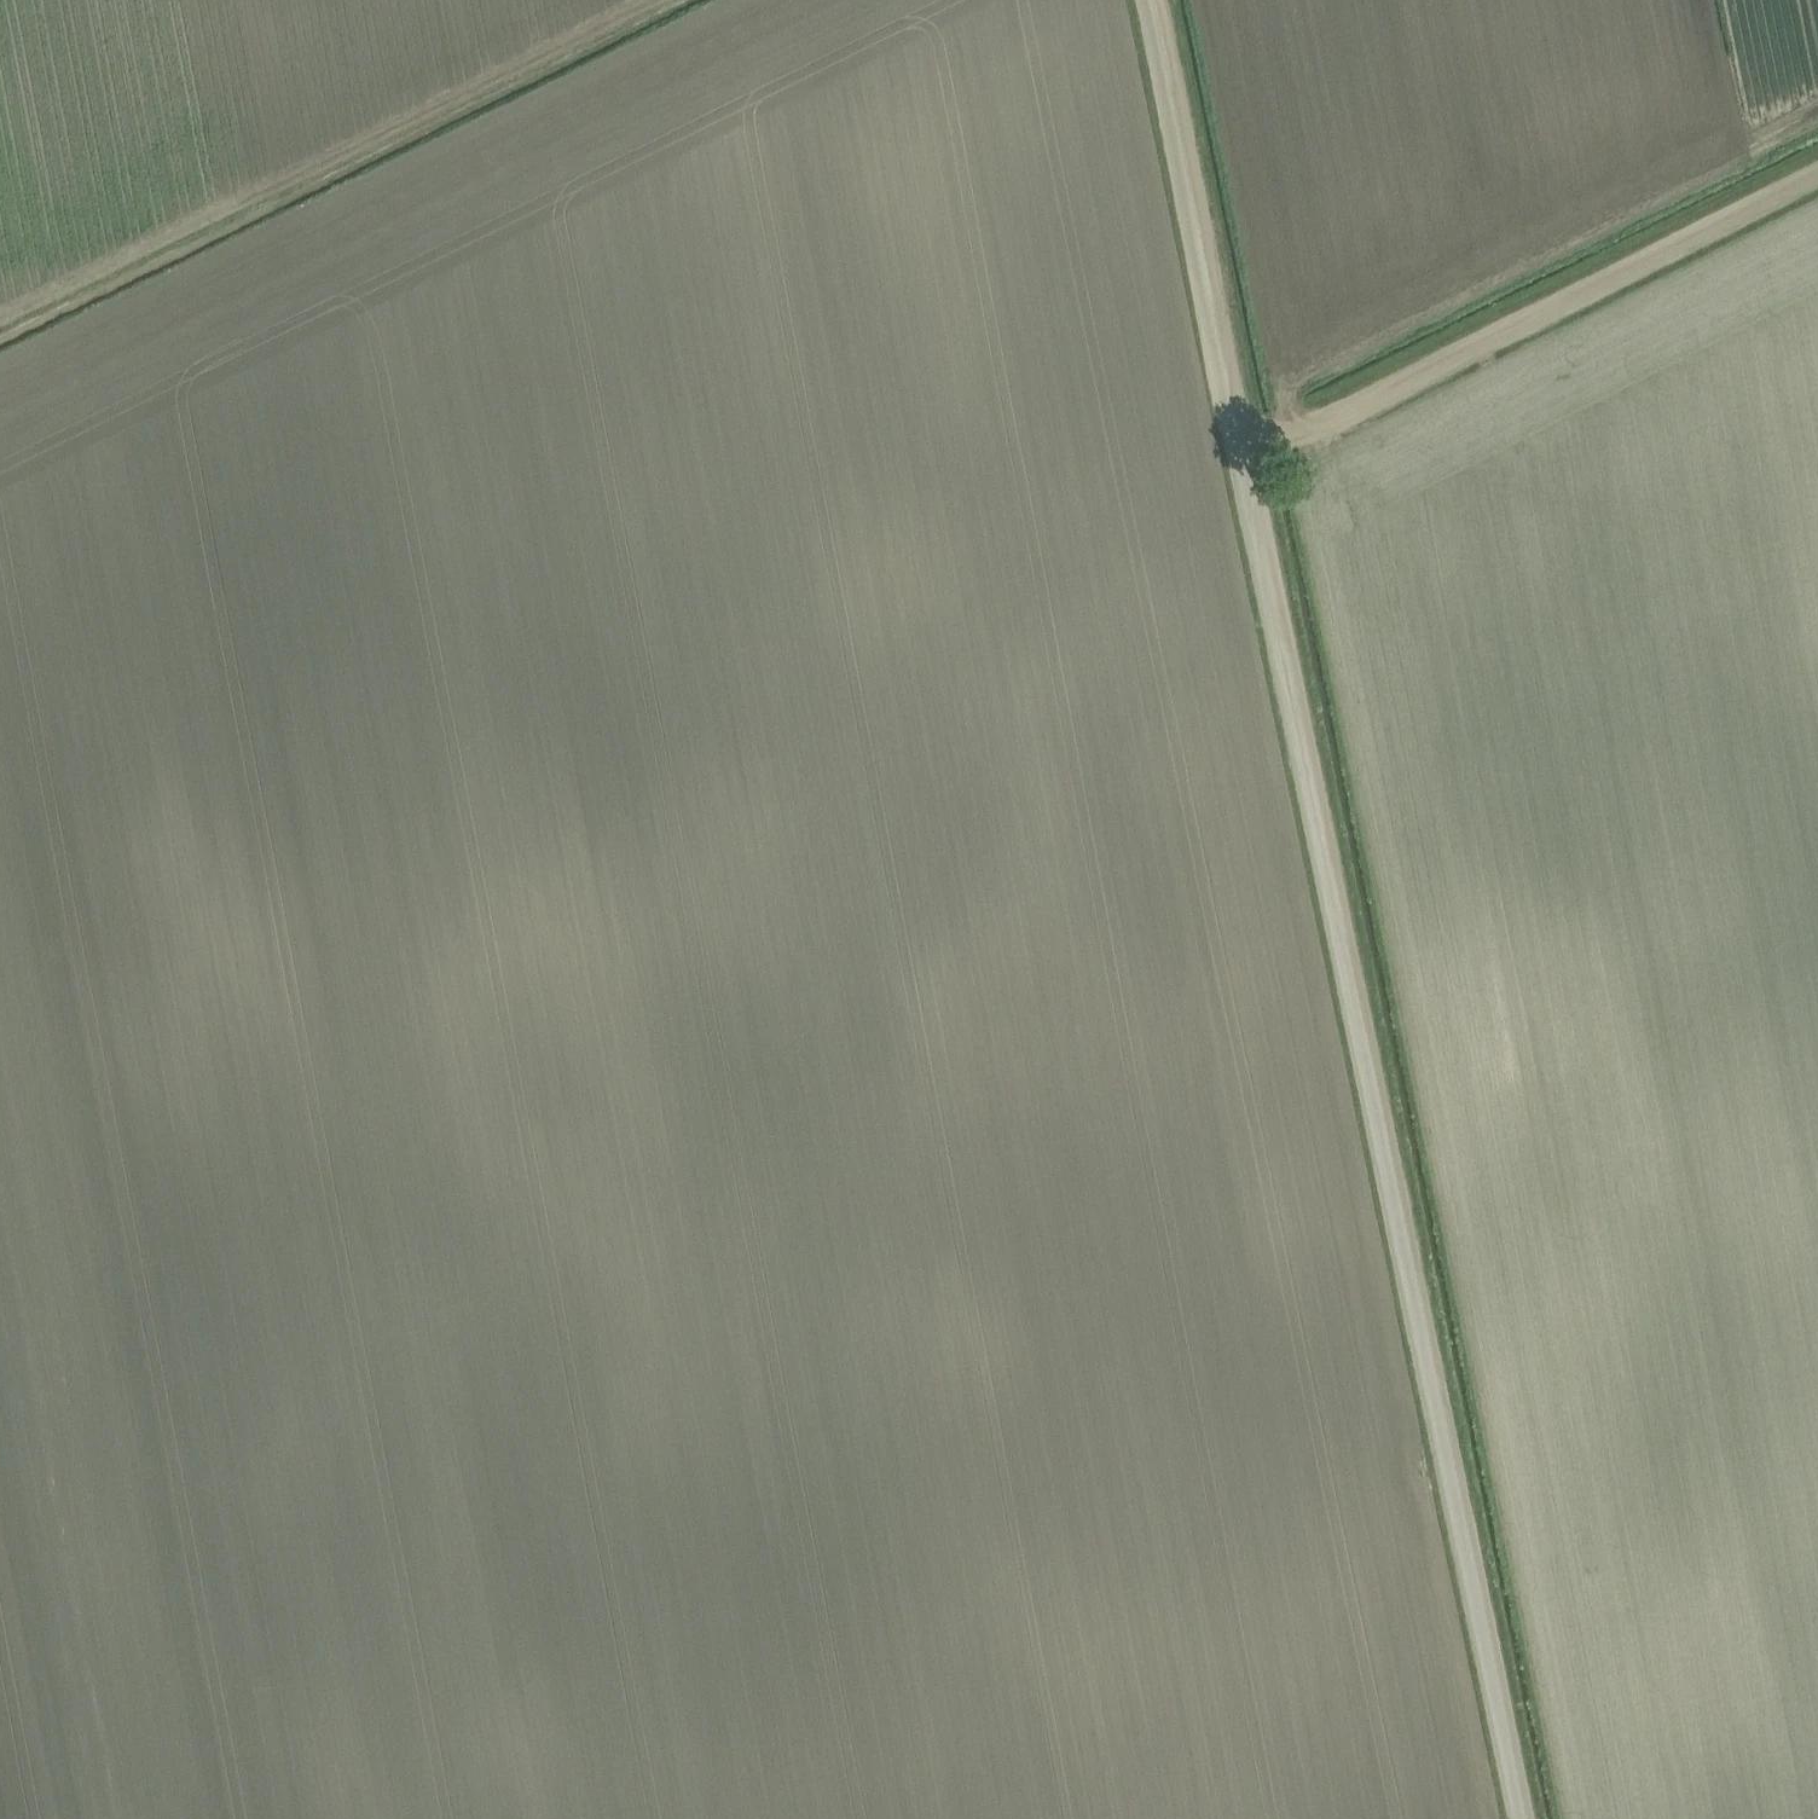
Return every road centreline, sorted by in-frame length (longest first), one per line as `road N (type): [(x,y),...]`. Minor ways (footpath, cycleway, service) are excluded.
road 1 (track): [(1522,1818),(1152,0)]
road 2 (track): [(1242,451),(1817,169)]

